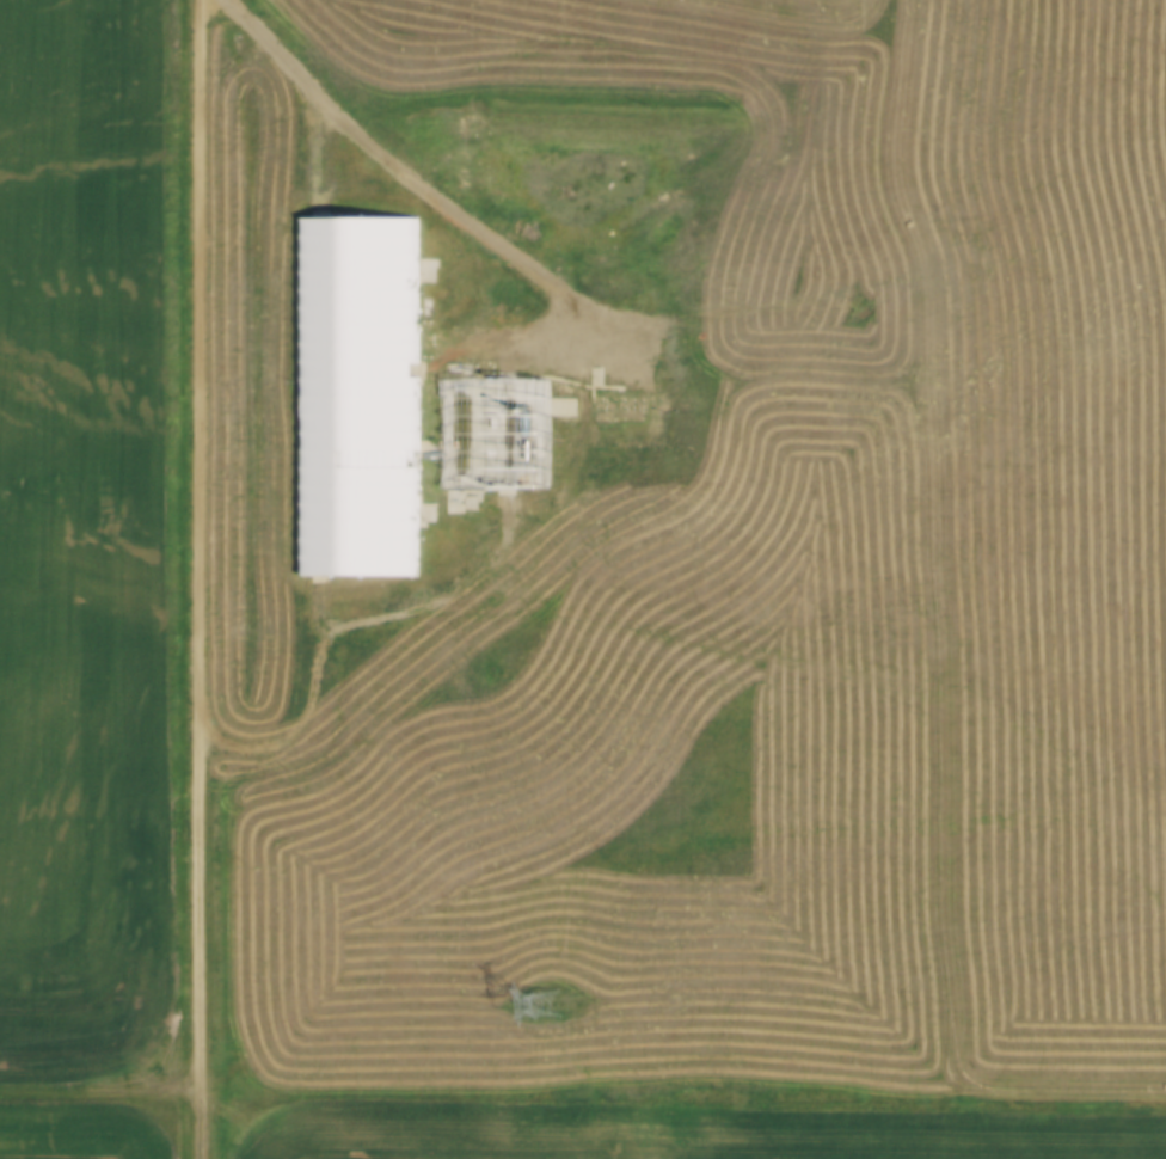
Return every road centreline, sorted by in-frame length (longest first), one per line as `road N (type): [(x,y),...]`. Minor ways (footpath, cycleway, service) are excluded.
road 1 (track): [(204,0),(209,1158)]
road 2 (track): [(205,1092),(0,1093)]

